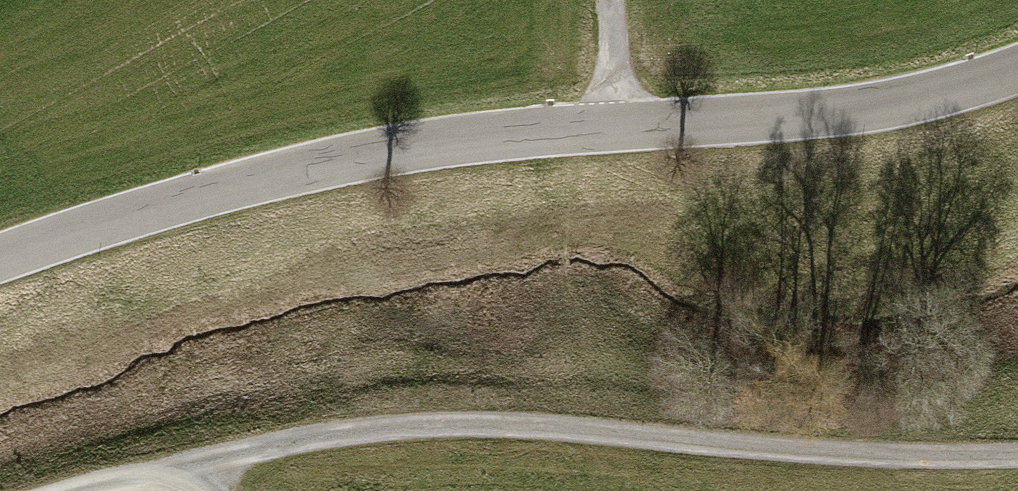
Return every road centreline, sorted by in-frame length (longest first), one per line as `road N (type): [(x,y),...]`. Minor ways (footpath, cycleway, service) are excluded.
road 1 (tertiary): [(0,269),(304,176),(907,105),(1017,68)]
road 2 (track): [(1017,457),(957,460),(620,431),(381,429),(198,469)]
road 3 (track): [(609,0),(621,139)]

